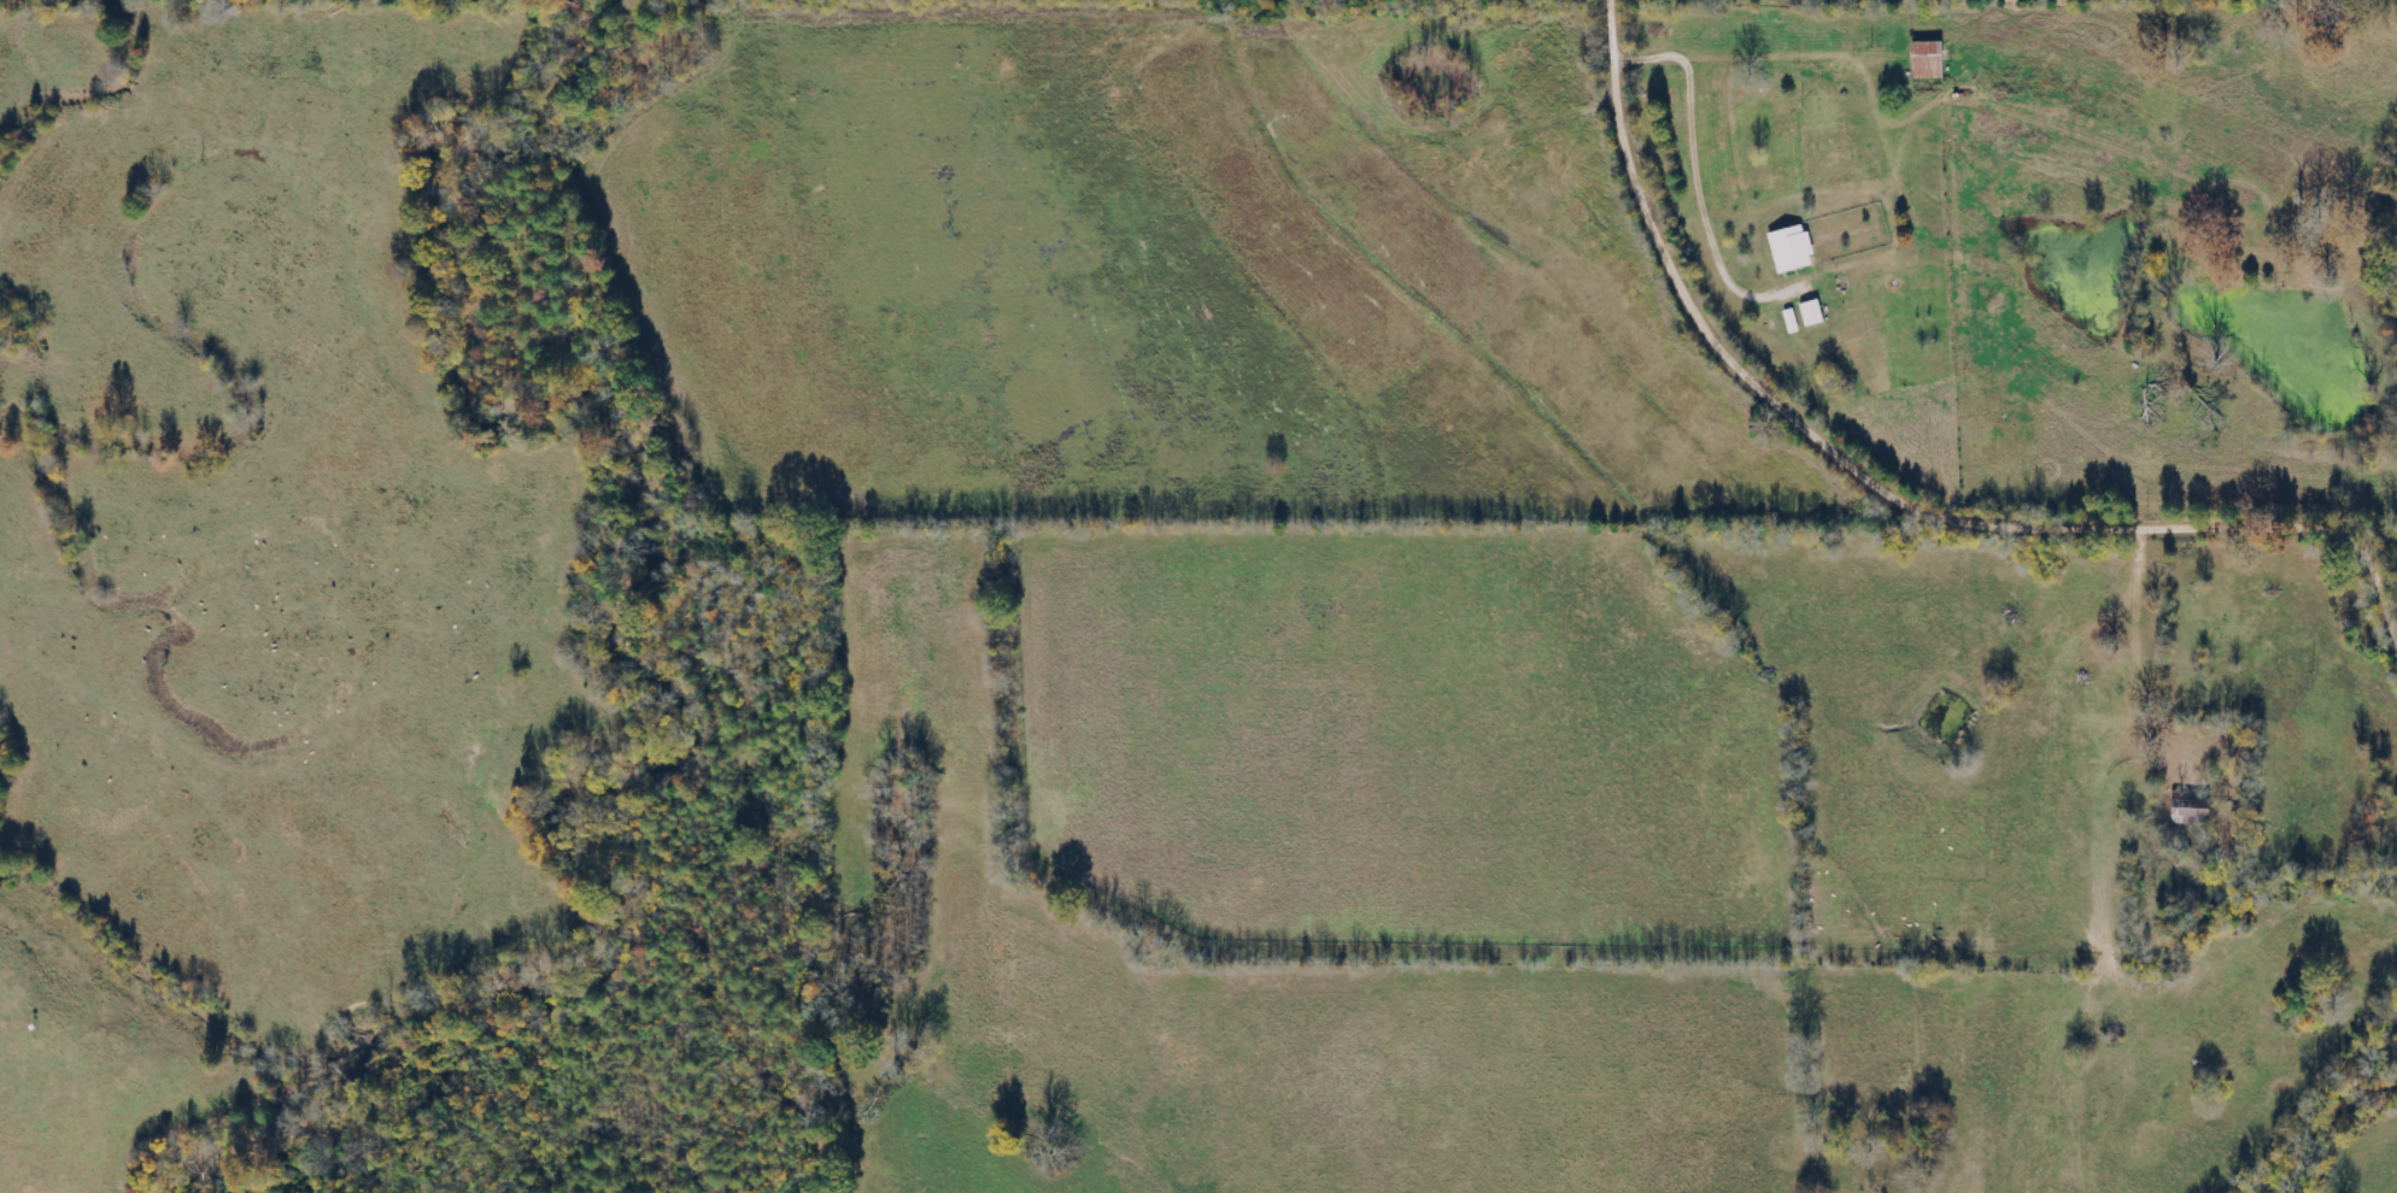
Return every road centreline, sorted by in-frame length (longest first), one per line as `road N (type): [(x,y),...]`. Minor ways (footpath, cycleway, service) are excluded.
road 1 (residential): [(2396,628),(2381,570),(2368,547),(2345,536),(1964,524),(1893,496),(1829,448),(1735,362),(1671,255),(1625,114),(1621,0)]

